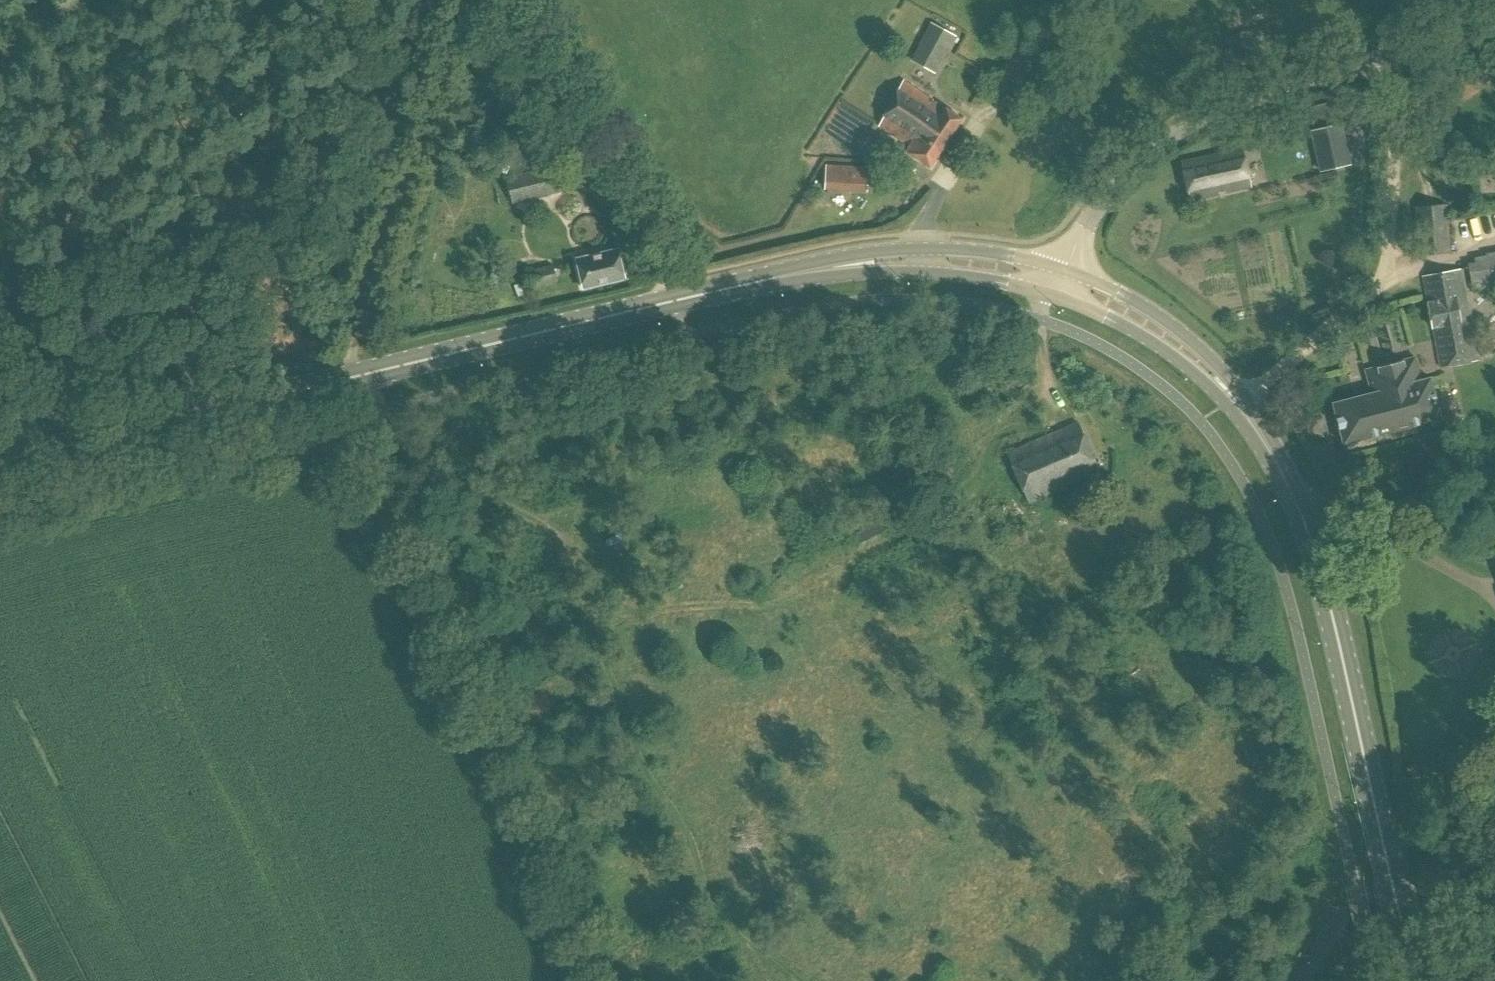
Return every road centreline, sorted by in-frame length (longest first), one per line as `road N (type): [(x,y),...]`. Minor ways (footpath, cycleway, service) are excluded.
road 1 (primary): [(1059,280),(933,261),(828,269),(337,380),(0,467)]
road 2 (primary): [(1419,980),(1299,510),(1255,427),(1188,352),(1142,316),(1059,280)]
road 3 (unclassified): [(1059,280),(1115,185),(1207,116),(1343,66),(1494,28)]
road 4 (track): [(1399,53),(1386,284),(1236,400)]
road 5 (track): [(675,302),(488,0)]

